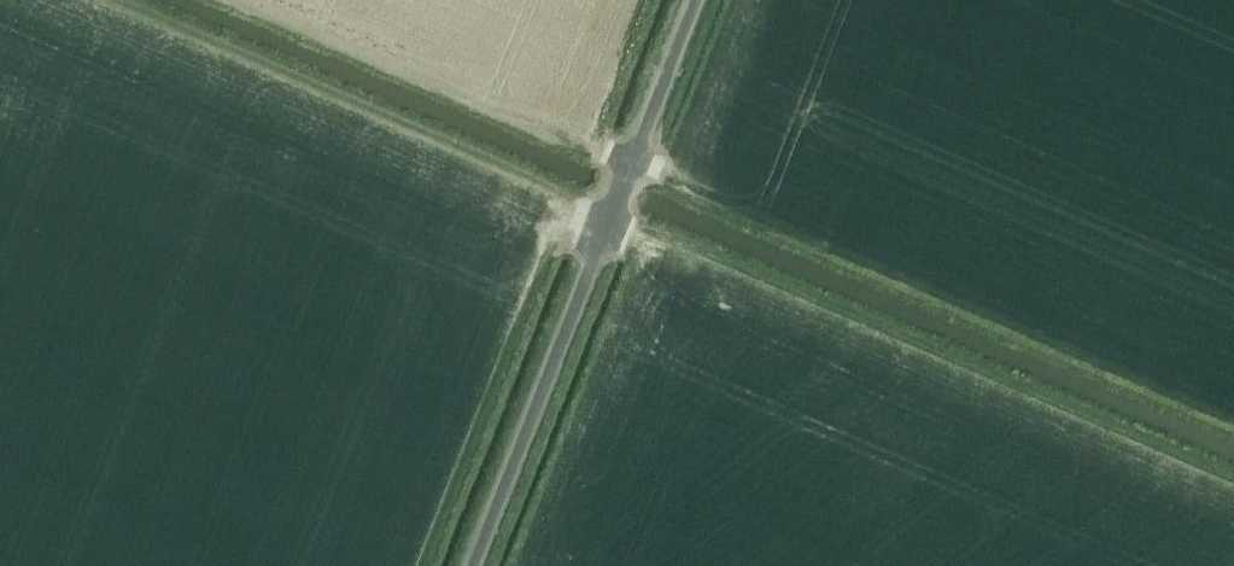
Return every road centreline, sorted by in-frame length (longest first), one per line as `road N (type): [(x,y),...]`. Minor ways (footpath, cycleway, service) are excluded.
road 1 (track): [(1233,480),(468,156)]
road 2 (unclassified): [(474,565),(697,0)]
road 3 (track): [(490,104),(768,219)]

